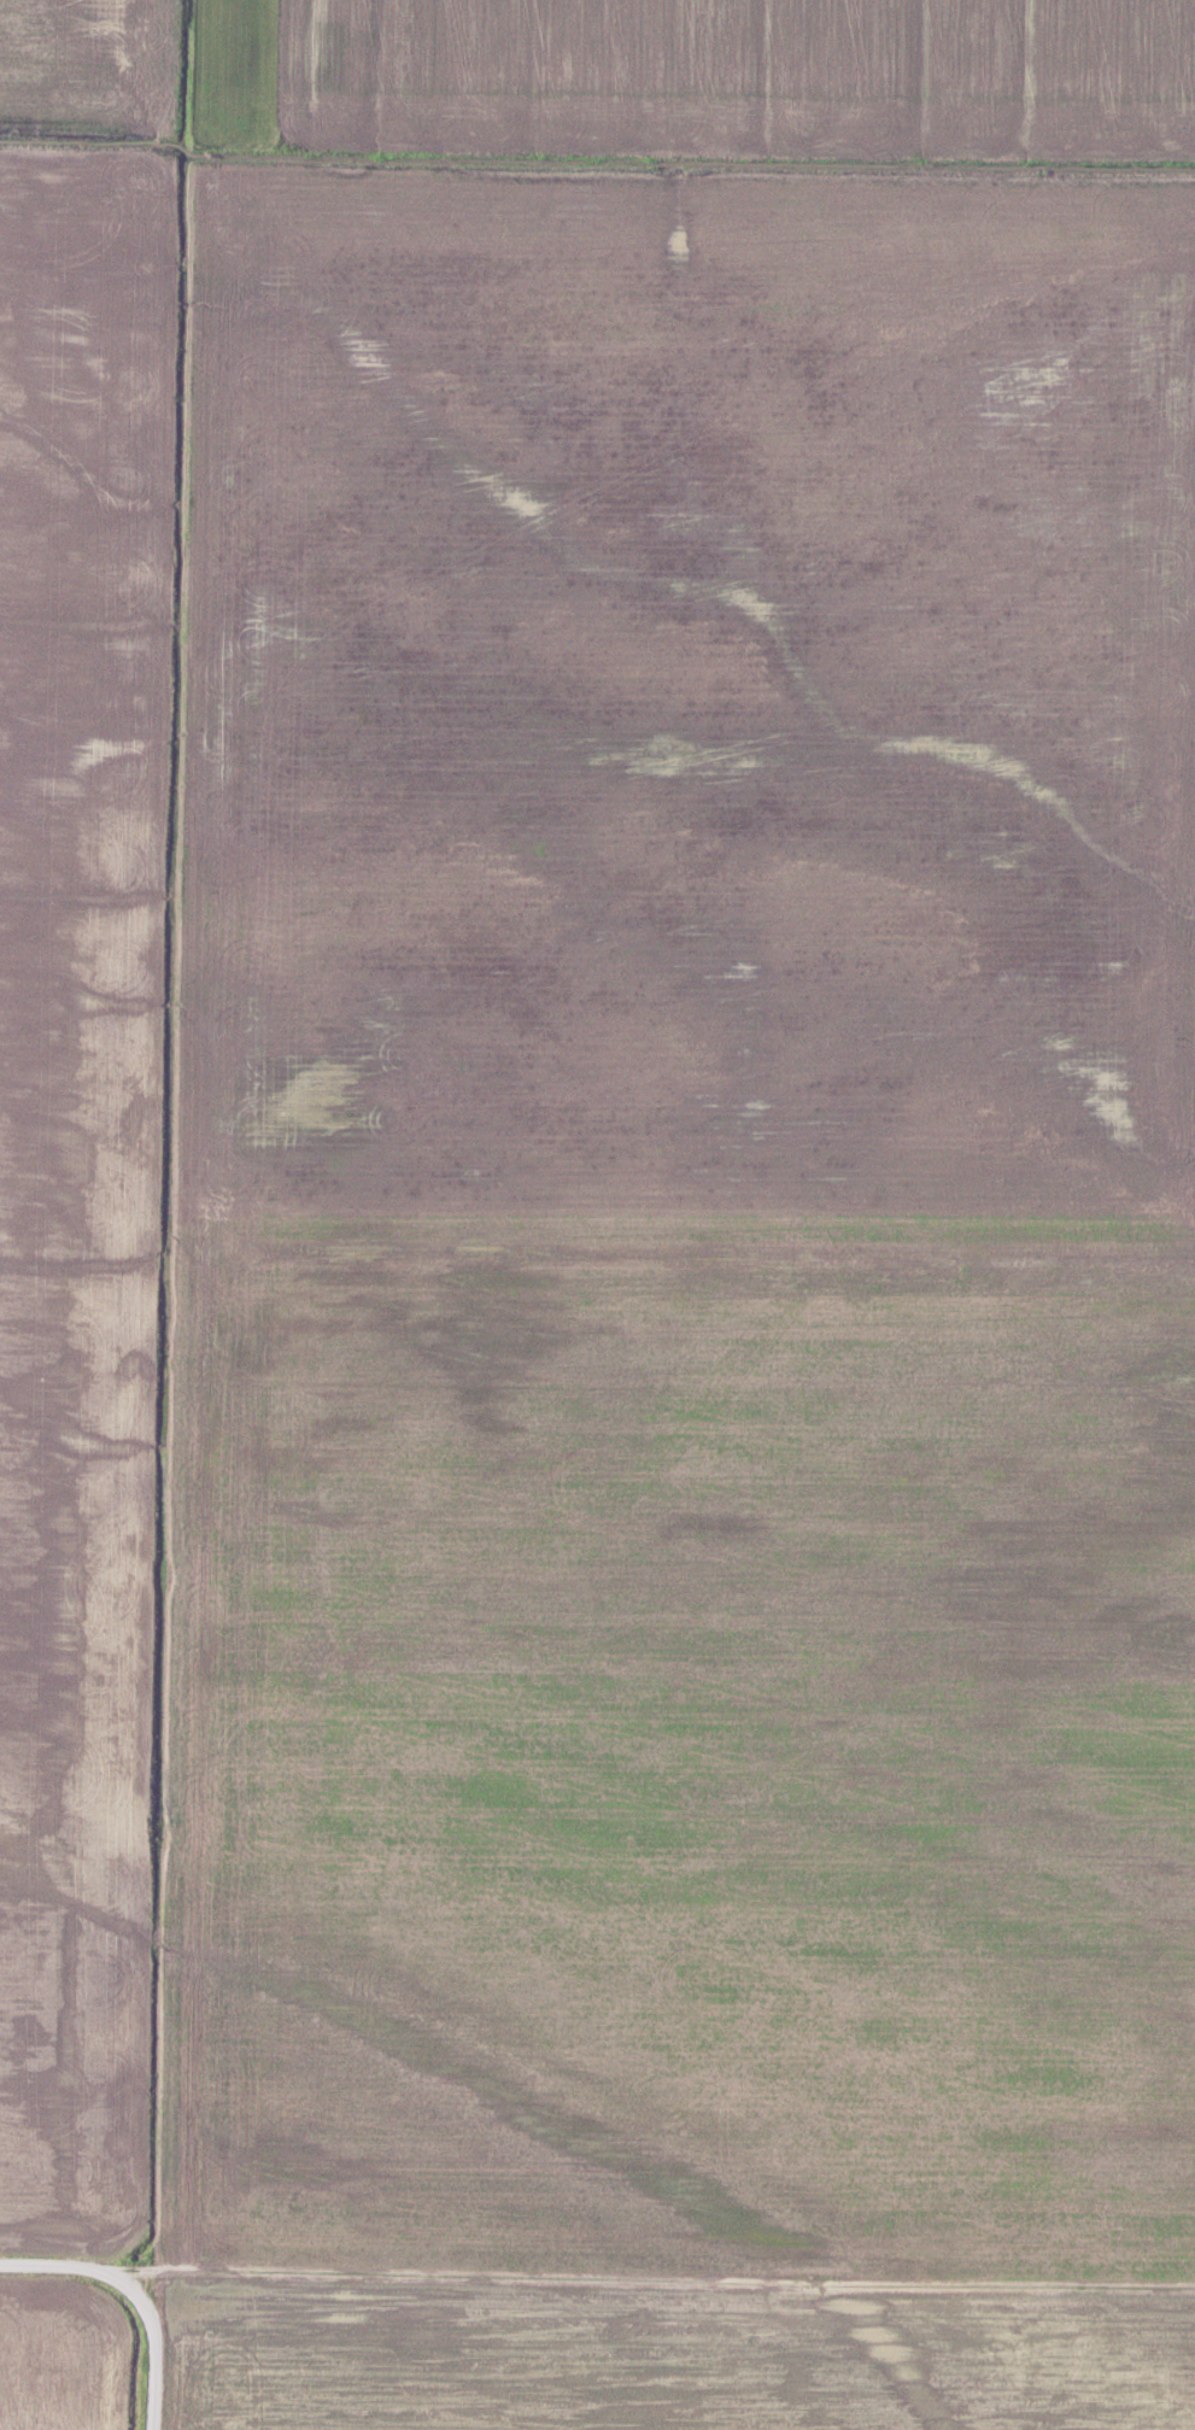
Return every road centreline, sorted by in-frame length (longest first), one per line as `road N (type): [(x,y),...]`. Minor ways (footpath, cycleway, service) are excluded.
road 1 (residential): [(153,2429),(157,2342),(151,2308),(129,2284),(105,2268),(0,2264)]

